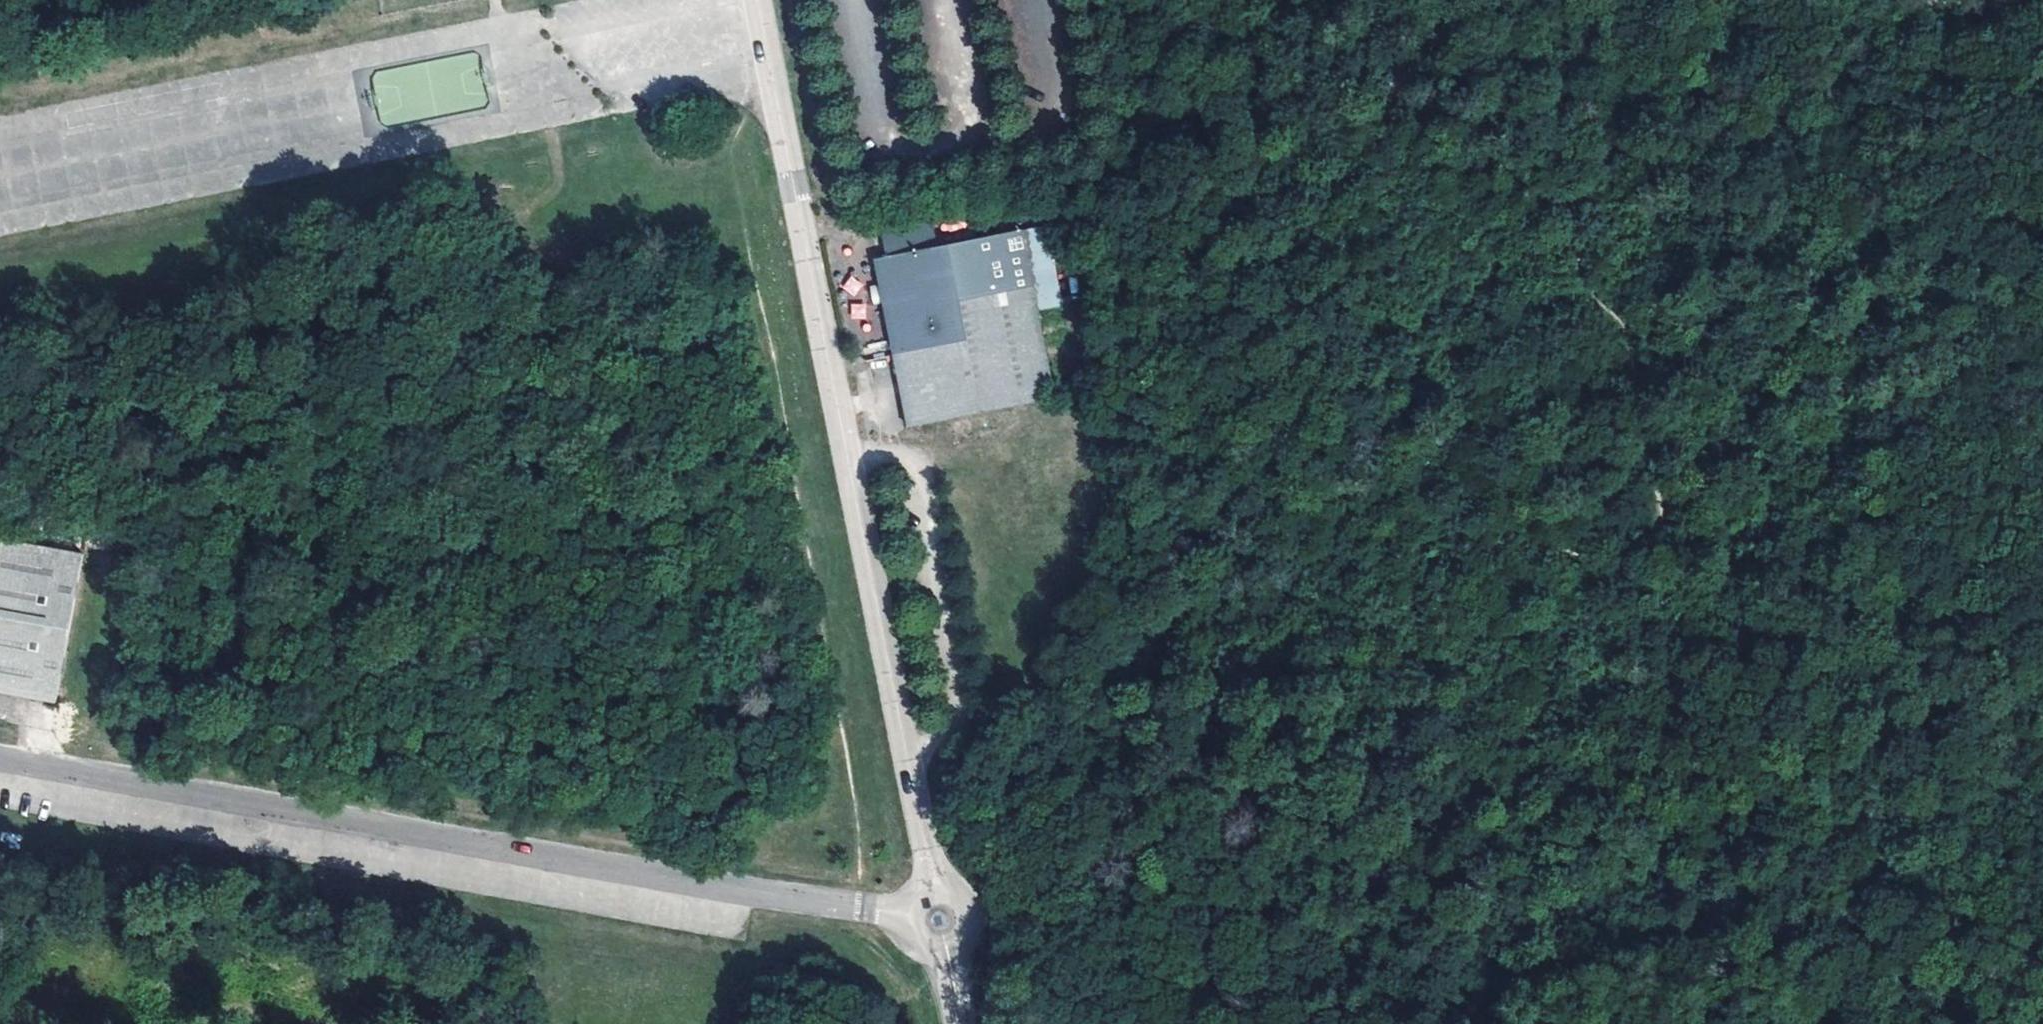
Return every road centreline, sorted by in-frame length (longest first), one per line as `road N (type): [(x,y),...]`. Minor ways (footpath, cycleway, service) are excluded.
road 1 (unclassified): [(0,757),(906,912)]
road 2 (unclassified): [(758,0),(935,885)]

